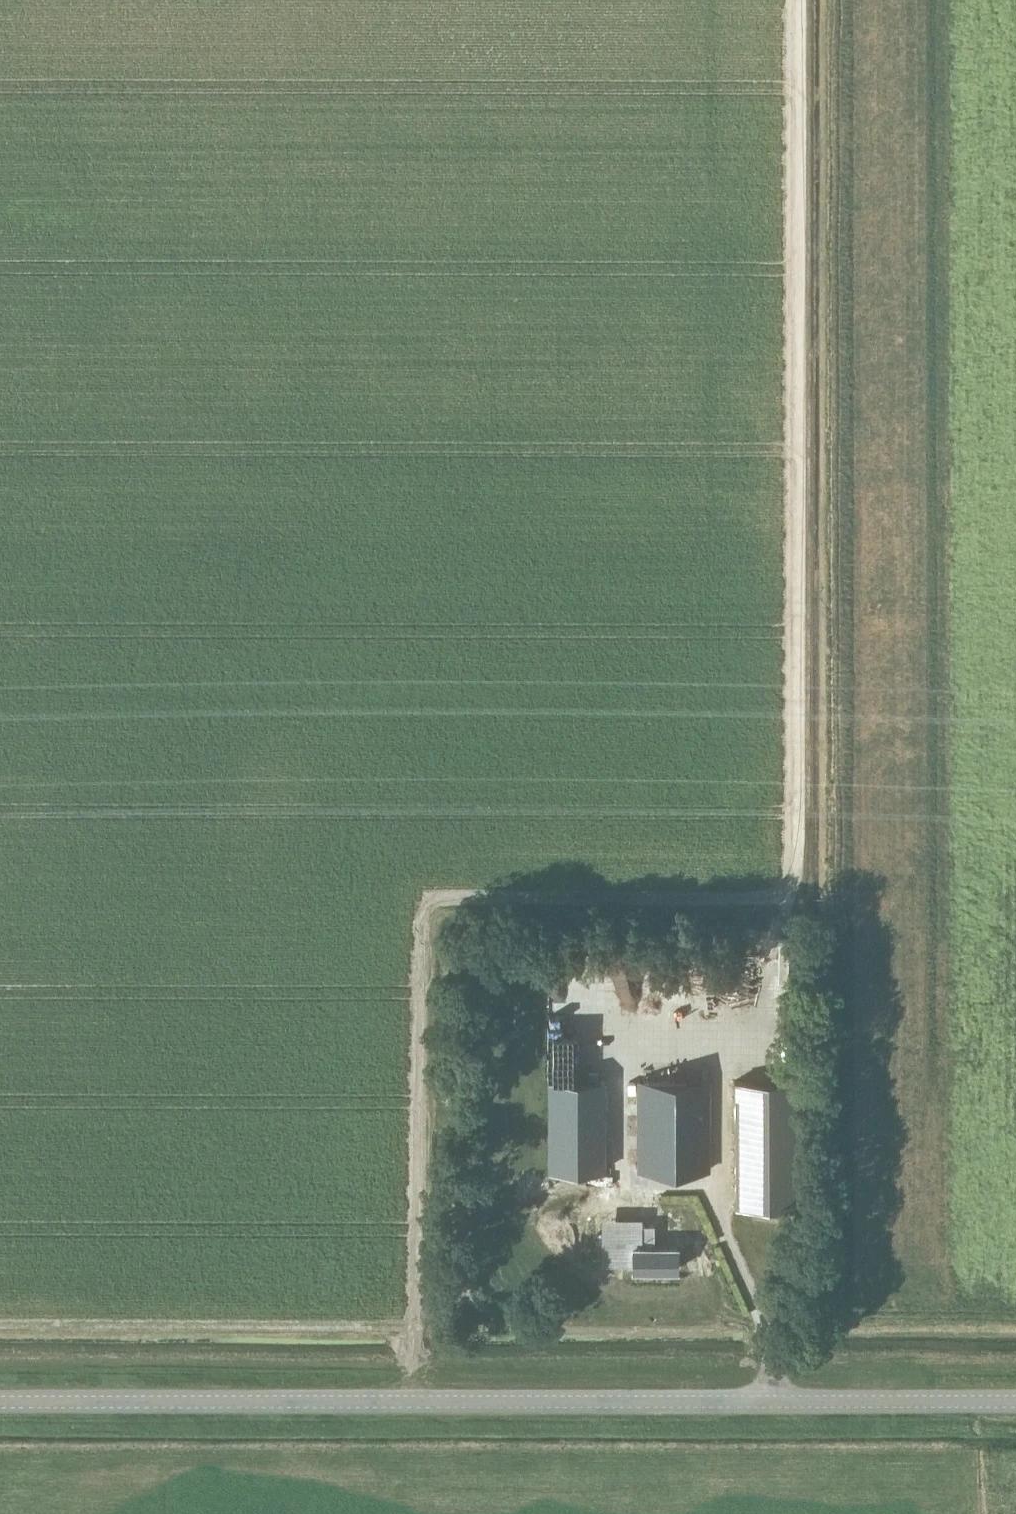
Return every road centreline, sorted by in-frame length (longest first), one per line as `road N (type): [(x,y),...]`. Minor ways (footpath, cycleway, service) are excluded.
road 1 (unclassified): [(1015,1401),(0,1402)]

